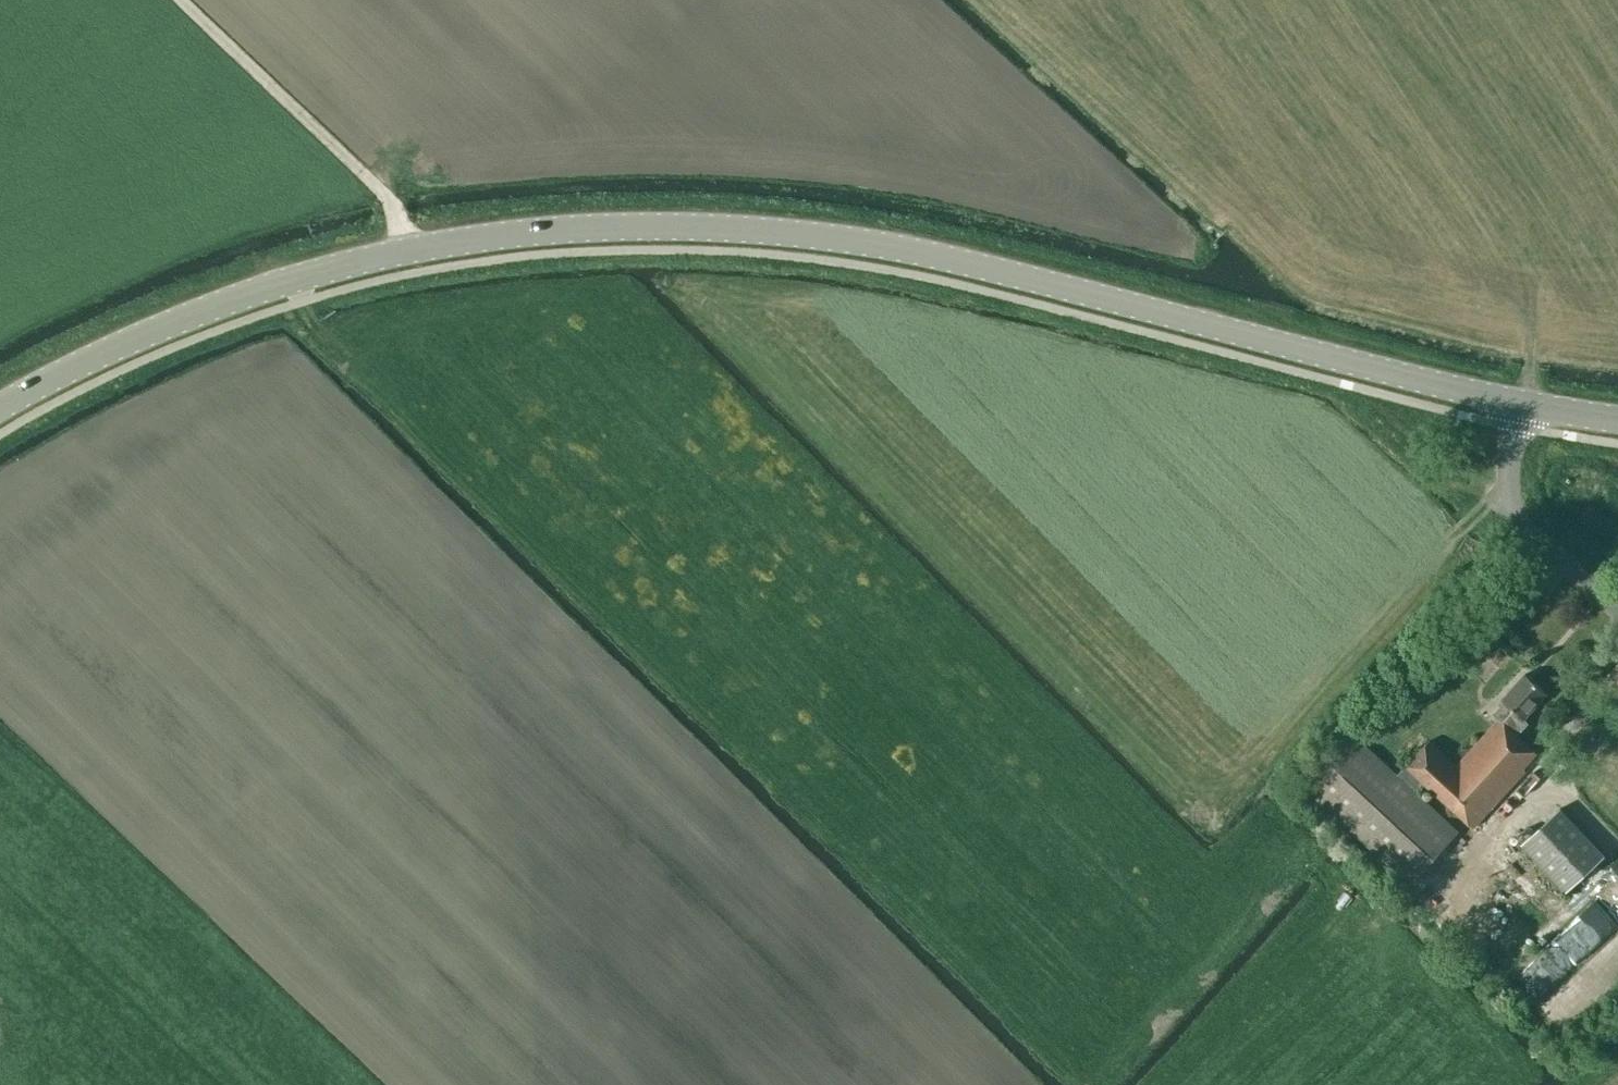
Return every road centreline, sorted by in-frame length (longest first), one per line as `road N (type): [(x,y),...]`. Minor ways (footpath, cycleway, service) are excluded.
road 1 (tertiary): [(0,407),(108,347),(260,286),(462,236),(701,219),(859,237),(1510,398)]
road 2 (track): [(411,249),(391,203),(183,0)]
road 3 (unclassified): [(1617,606),(1527,514),(1507,475),(1510,398)]

